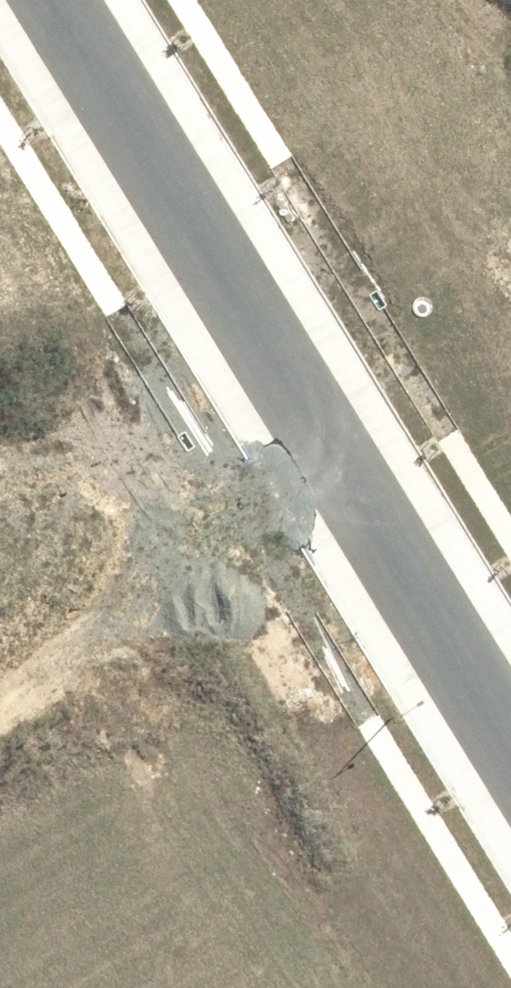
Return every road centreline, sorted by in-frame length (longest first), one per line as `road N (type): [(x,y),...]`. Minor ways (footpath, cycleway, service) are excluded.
road 1 (unclassified): [(191,608),(152,544),(137,478),(143,412),(169,350),(236,285)]
road 2 (unclassified): [(236,285),(59,0)]
road 3 (unclassified): [(236,285),(271,264),(336,248),(403,253),(466,278),(510,316)]
road 4 (unclassified): [(465,652),(395,678),(320,679),(249,655),(191,608)]
road 5 (unclassified): [(0,734),(191,608)]

